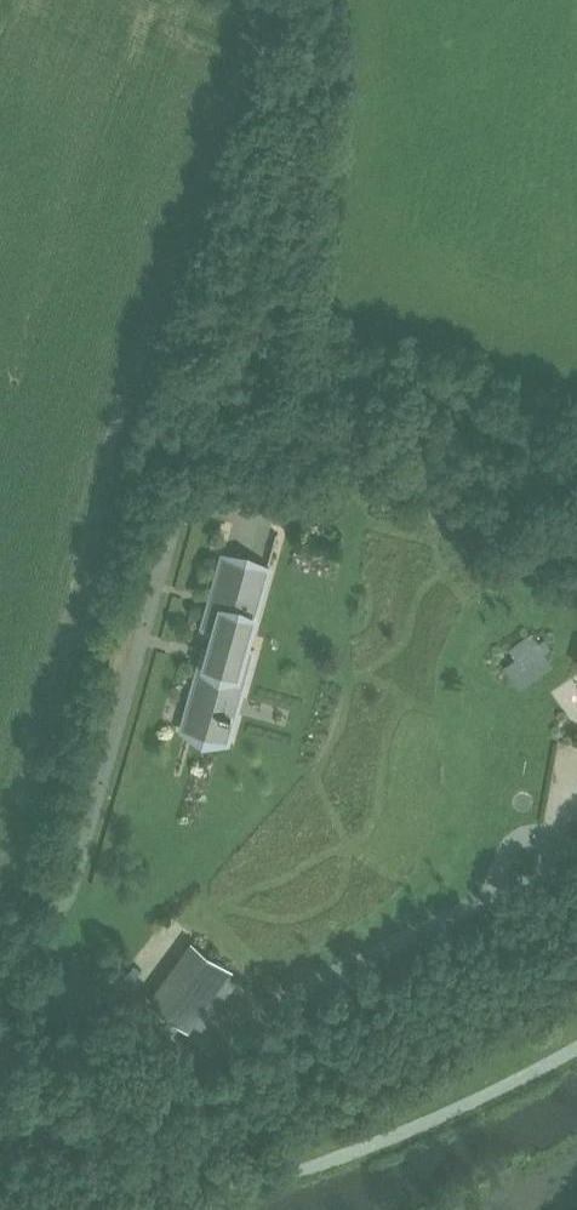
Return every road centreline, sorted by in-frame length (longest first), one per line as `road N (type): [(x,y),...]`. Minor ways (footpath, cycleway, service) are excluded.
road 1 (track): [(0,980),(62,905),(184,519),(215,508),(254,520)]

